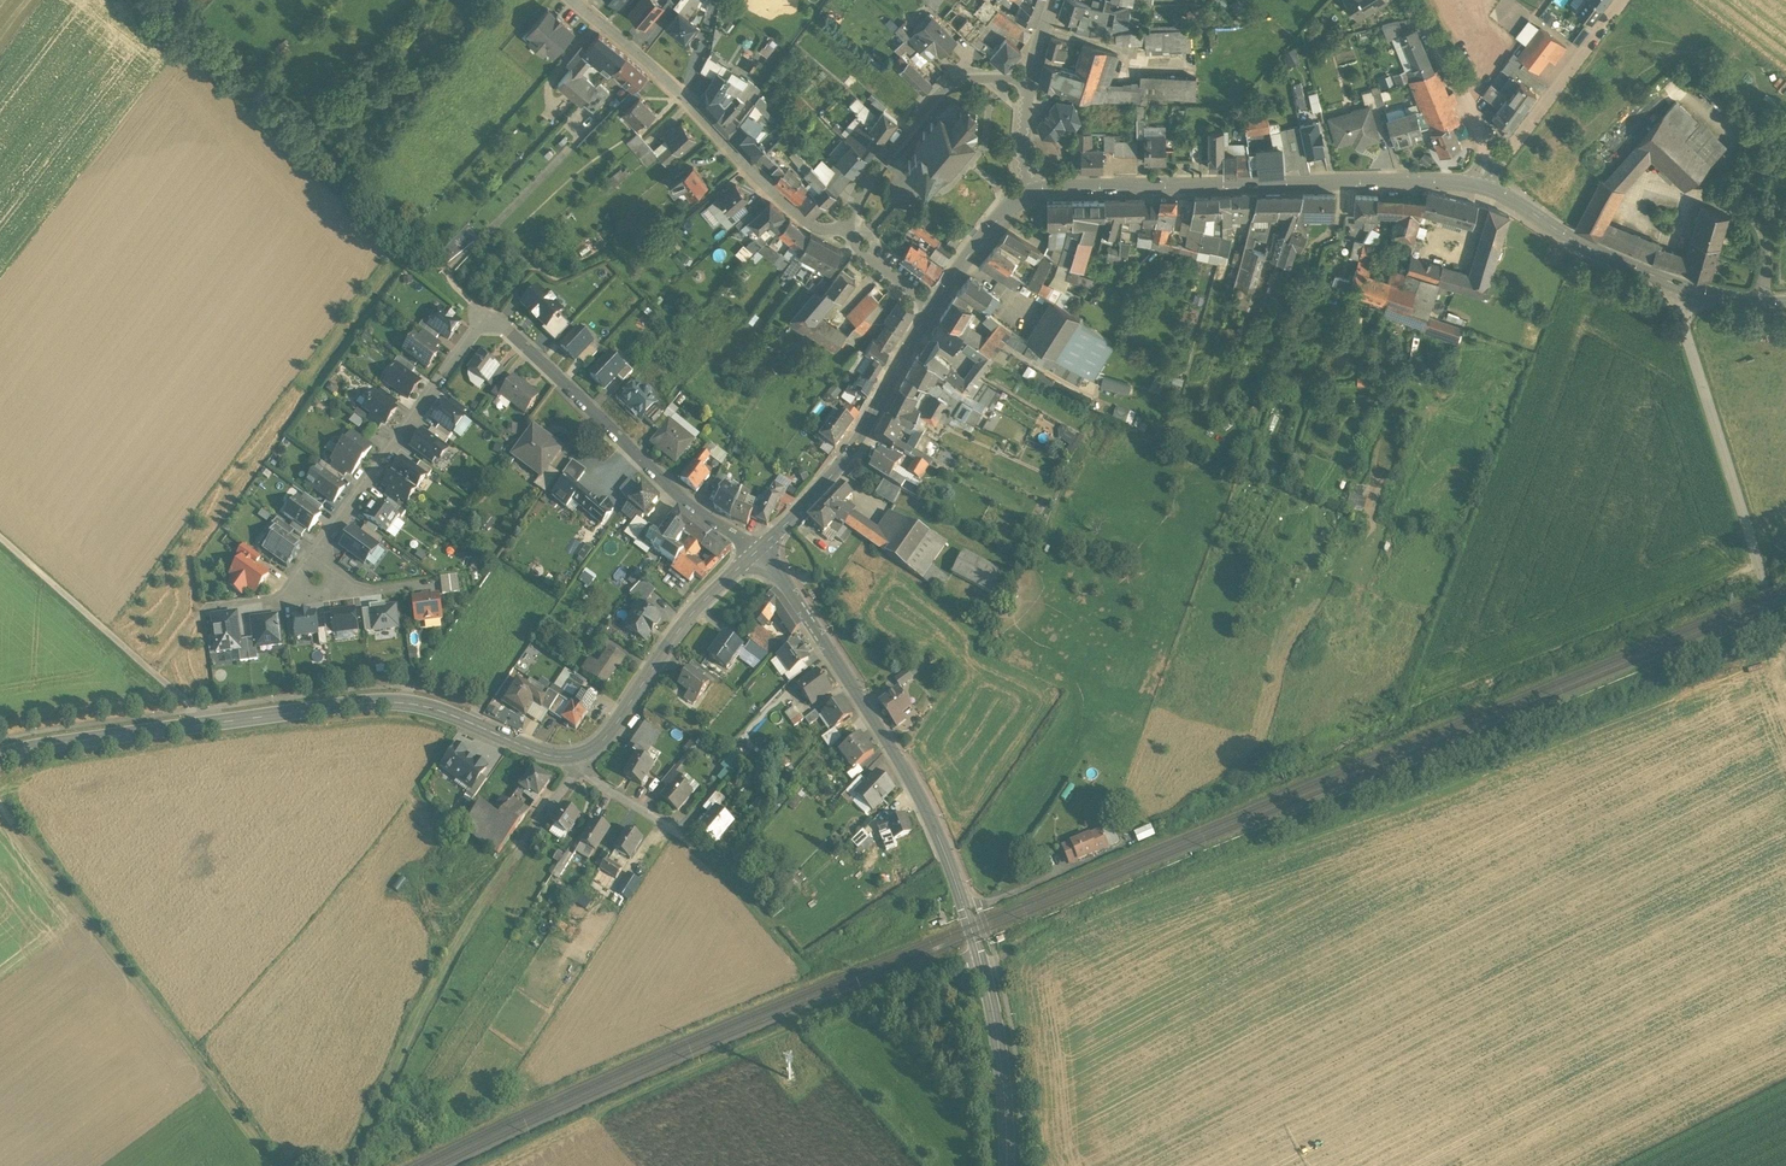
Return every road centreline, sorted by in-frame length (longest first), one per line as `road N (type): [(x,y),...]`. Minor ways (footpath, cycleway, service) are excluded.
road 1 (track): [(987,981),(1069,928),(1482,782),(1785,658)]
road 2 (secondary): [(0,756),(397,702),(558,756),(577,754)]
road 3 (track): [(981,963),(785,1035),(500,1165)]
road 4 (secondary): [(756,550),(787,581),(897,753),(947,859),(981,963)]
road 5 (track): [(0,803),(279,1165)]
road 6 (secondary): [(1028,193),(1473,187)]
road 7 (residential): [(1785,630),(1680,315),(1687,291)]
road 8 (residential): [(490,314),(674,491),(756,550)]
road 9 (track): [(352,1165),(409,1030),(514,856)]
road 10 (residential): [(490,314),(322,545),(318,563)]
road 11 (secondary): [(756,550),(835,472),(933,308)]
road 12 (secondary): [(577,754),(603,738),(689,613),(756,550)]
road 13 (track): [(203,722),(0,539)]
road 14 (residential): [(844,228),(884,158),(945,86),(1029,81)]
road 15 (secondary): [(1492,192),(1586,249),(1687,291)]
road 16 (residential): [(1622,0),(1510,150),(1493,159)]
road 17 (secondary): [(1012,1165),(1002,1056),(981,963)]
road 18 (residential): [(1493,159),(1410,0)]
road 19 (residential): [(709,856),(580,767)]
road 20 (secondary): [(933,308),(985,236),(1028,193)]
road 21 (track): [(798,963),(709,856)]
road 22 (residential): [(844,228),(933,308)]

